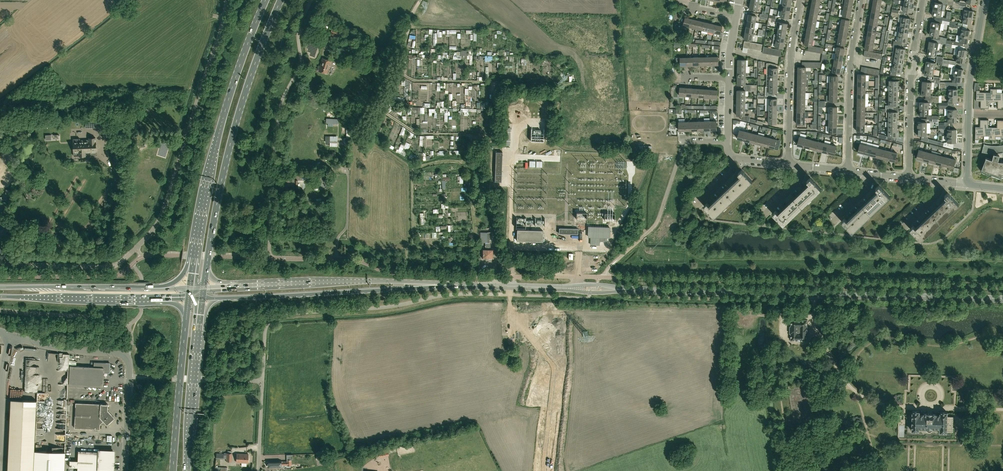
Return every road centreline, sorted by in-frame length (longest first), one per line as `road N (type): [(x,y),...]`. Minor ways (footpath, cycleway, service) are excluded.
road 1 (unclassified): [(0,265),(112,267),(153,231),(227,0)]
road 2 (secondary): [(1002,298),(641,290)]
road 3 (residential): [(270,258),(353,260),(393,273),(578,276)]
road 4 (primary): [(204,287),(233,133),(281,0)]
road 5 (primary): [(266,0),(221,125),(190,287)]
road 6 (residential): [(270,258),(278,117),(301,64),(299,27),(311,0)]
road 7 (secondary): [(203,299),(466,286)]
road 8 (secondary): [(466,286),(204,287)]
road 9 (unclassified): [(125,470),(128,360),(11,337)]
road 10 (primary): [(190,287),(0,287)]
road 11 (primary): [(0,296),(188,299)]
road 12 (residential): [(908,179),(923,0)]
road 13 (residential): [(847,172),(861,0)]
road 14 (primary): [(187,470),(203,299)]
road 15 (primary): [(188,299),(173,470)]
road 16 (residential): [(788,165),(800,0)]

